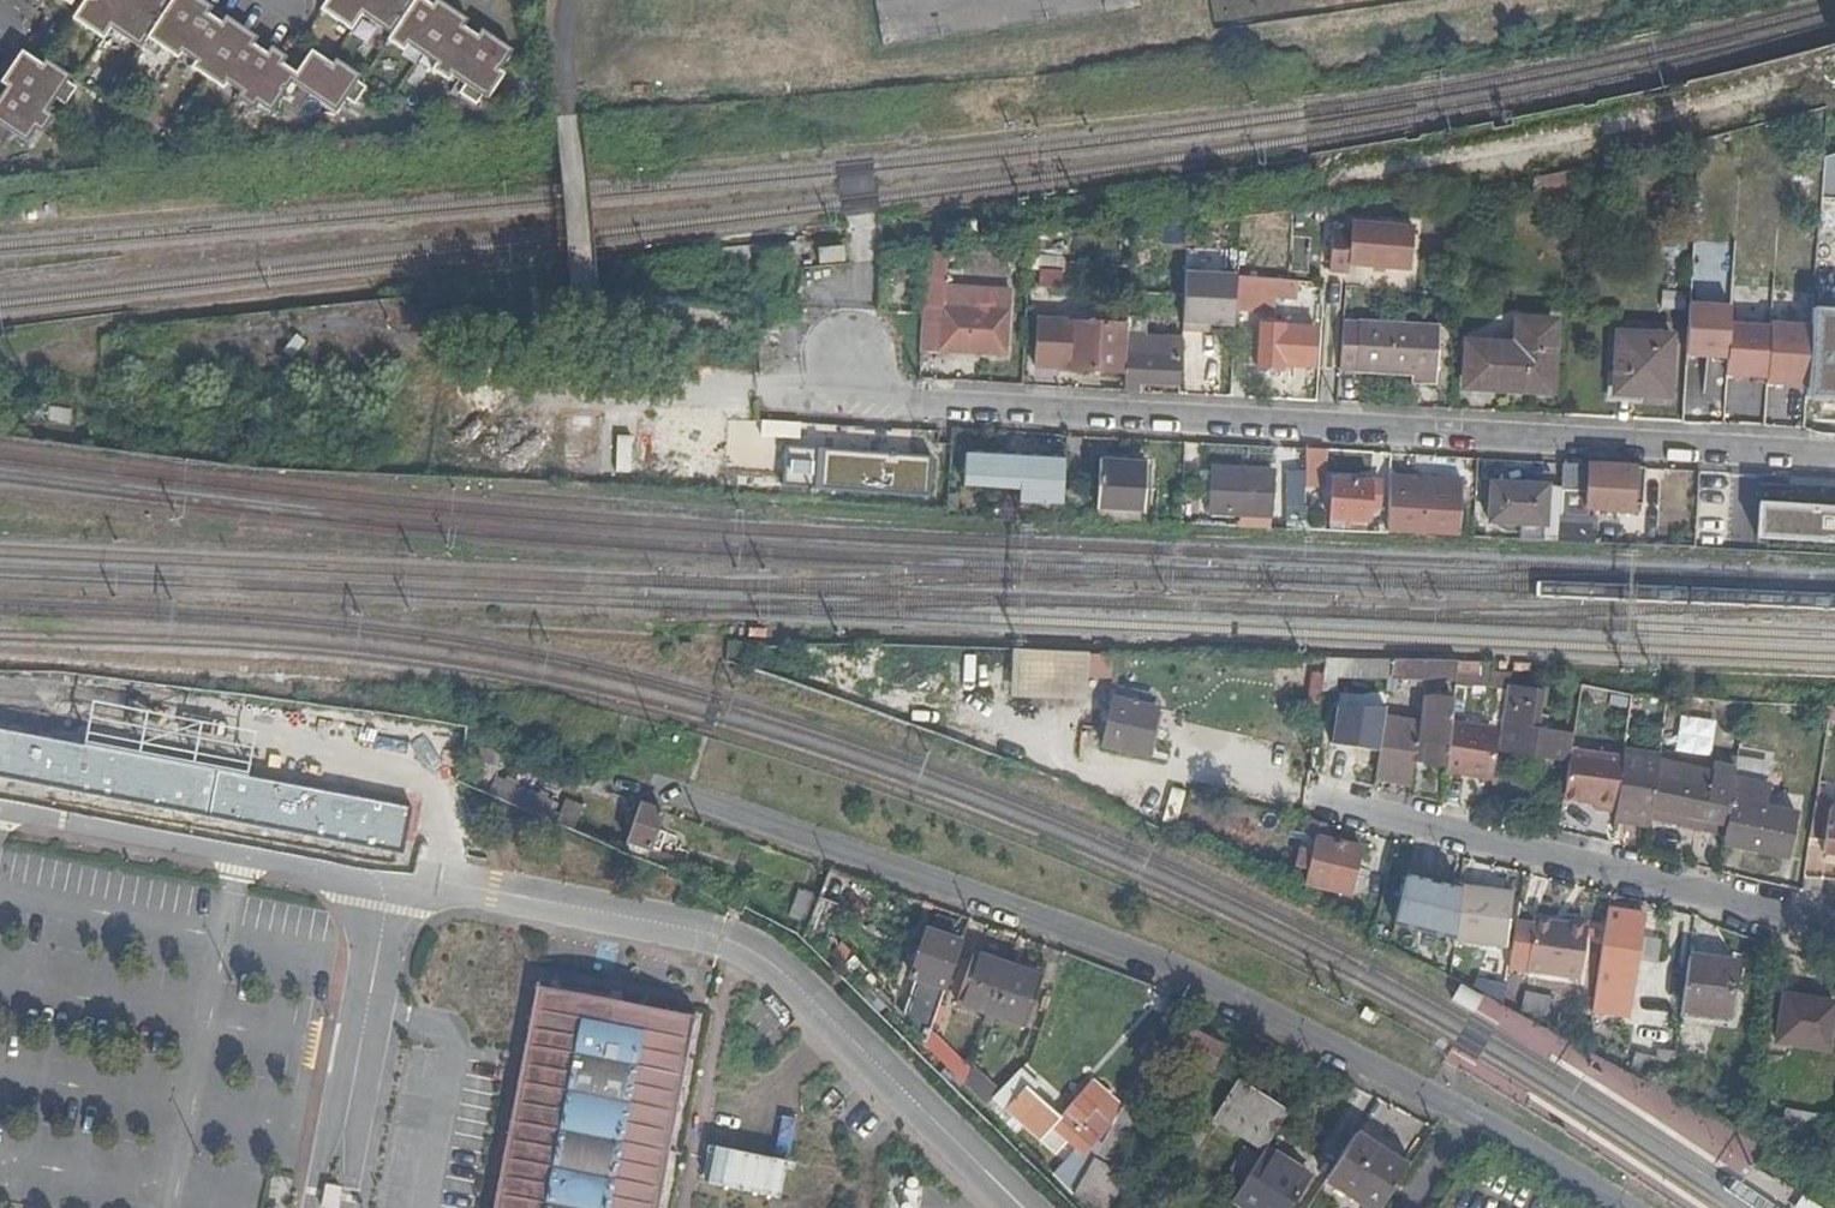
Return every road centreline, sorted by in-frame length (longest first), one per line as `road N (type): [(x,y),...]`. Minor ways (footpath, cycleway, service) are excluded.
road 1 (residential): [(1642,1207),(1195,973),(831,841),(646,785)]
road 2 (residential): [(844,354),(867,382),(919,404),(1834,453)]
road 3 (unclassified): [(400,883),(709,931),(754,951),(1023,1207)]
road 4 (residential): [(1321,799),(1834,925)]
road 5 (unclassified): [(400,883),(0,807)]
road 6 (unclassified): [(332,1207),(400,883)]

